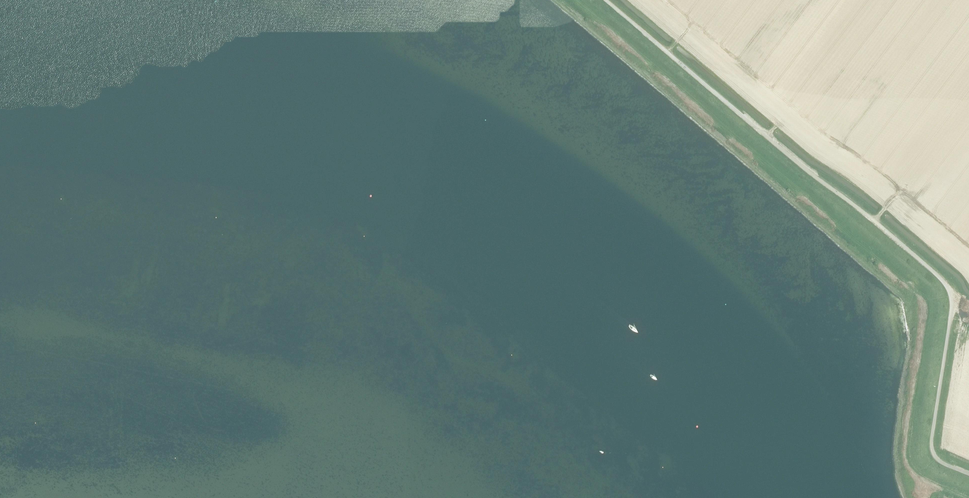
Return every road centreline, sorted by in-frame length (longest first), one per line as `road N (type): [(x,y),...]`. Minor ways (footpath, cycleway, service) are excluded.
road 1 (unclassified): [(968,474),(938,459),(931,446),(952,303),(944,282),(602,0)]

